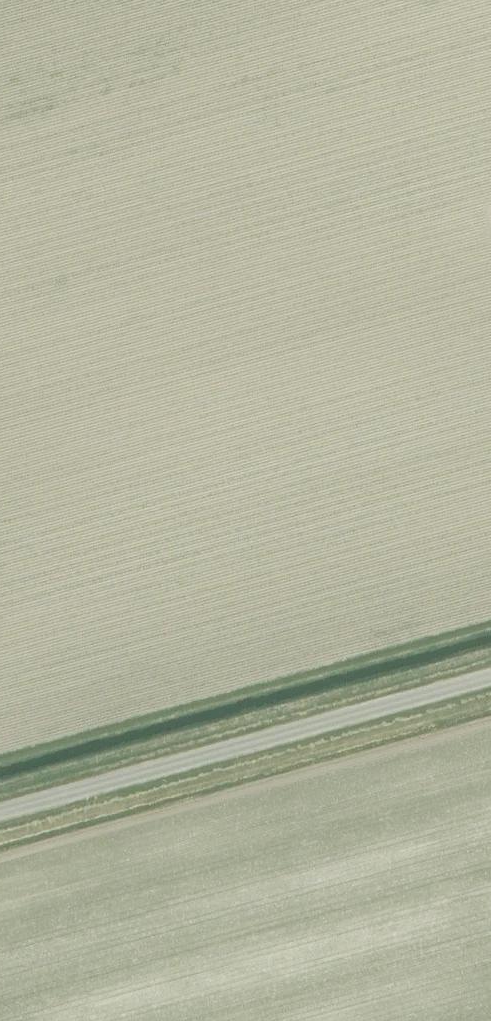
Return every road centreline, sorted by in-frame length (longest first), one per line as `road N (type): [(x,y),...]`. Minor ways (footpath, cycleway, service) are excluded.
road 1 (unclassified): [(0,812),(490,676)]

